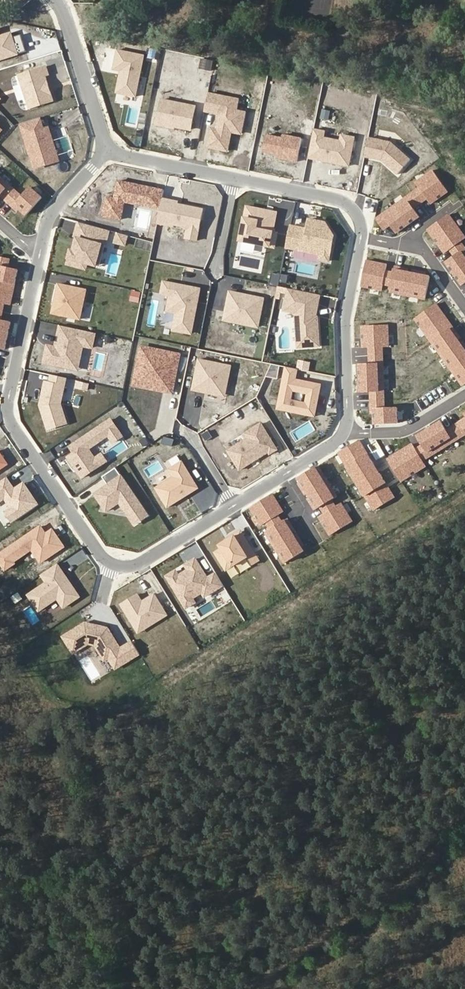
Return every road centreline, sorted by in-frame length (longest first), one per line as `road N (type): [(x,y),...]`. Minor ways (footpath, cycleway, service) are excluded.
road 1 (track): [(464,119),(71,37)]
road 2 (track): [(143,988),(102,751)]
road 3 (residential): [(109,562),(11,420),(8,391)]
road 4 (residential): [(361,240),(344,309),(345,428)]
road 5 (residential): [(221,174),(348,205),(361,221),(361,240)]
road 6 (residential): [(56,0),(107,150)]
road 7 (residential): [(8,391),(40,243)]
road 8 (residential): [(231,505),(144,561),(109,562)]
road 9 (residential): [(345,428),(231,505)]
road 10 (residential): [(464,305),(417,247),(361,240)]
road 11 (residential): [(345,428),(393,430),(464,392)]

